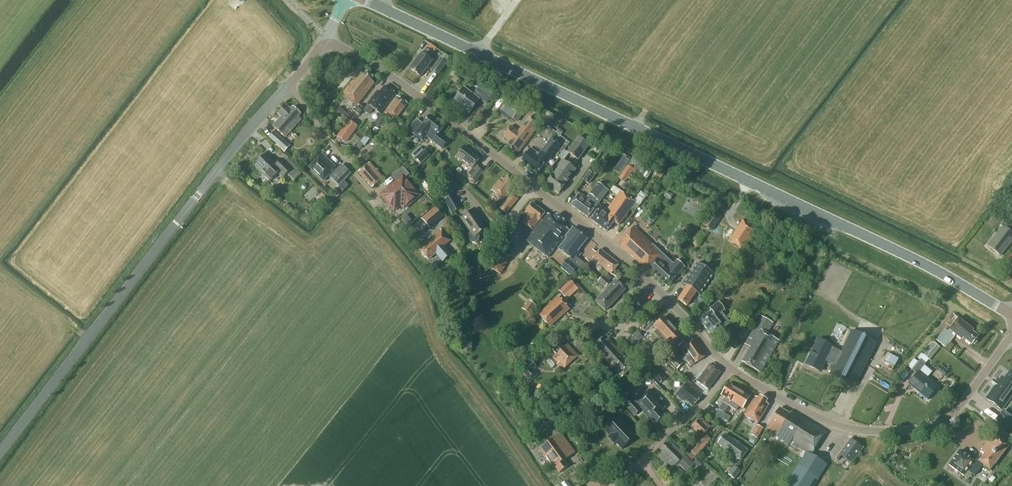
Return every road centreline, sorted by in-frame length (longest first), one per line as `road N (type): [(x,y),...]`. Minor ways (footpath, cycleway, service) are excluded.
road 1 (secondary): [(1011,315),(886,243),(364,0)]
road 2 (tertiary): [(0,451),(289,86)]
road 3 (residential): [(647,279),(438,110),(326,37)]
road 4 (residential): [(729,370),(836,424),(925,430),(949,419),(1011,333)]
road 5 (residential): [(403,229),(289,86)]
road 6 (residential): [(610,485),(704,404),(729,370)]
road 7 (residential): [(729,370),(647,279)]

